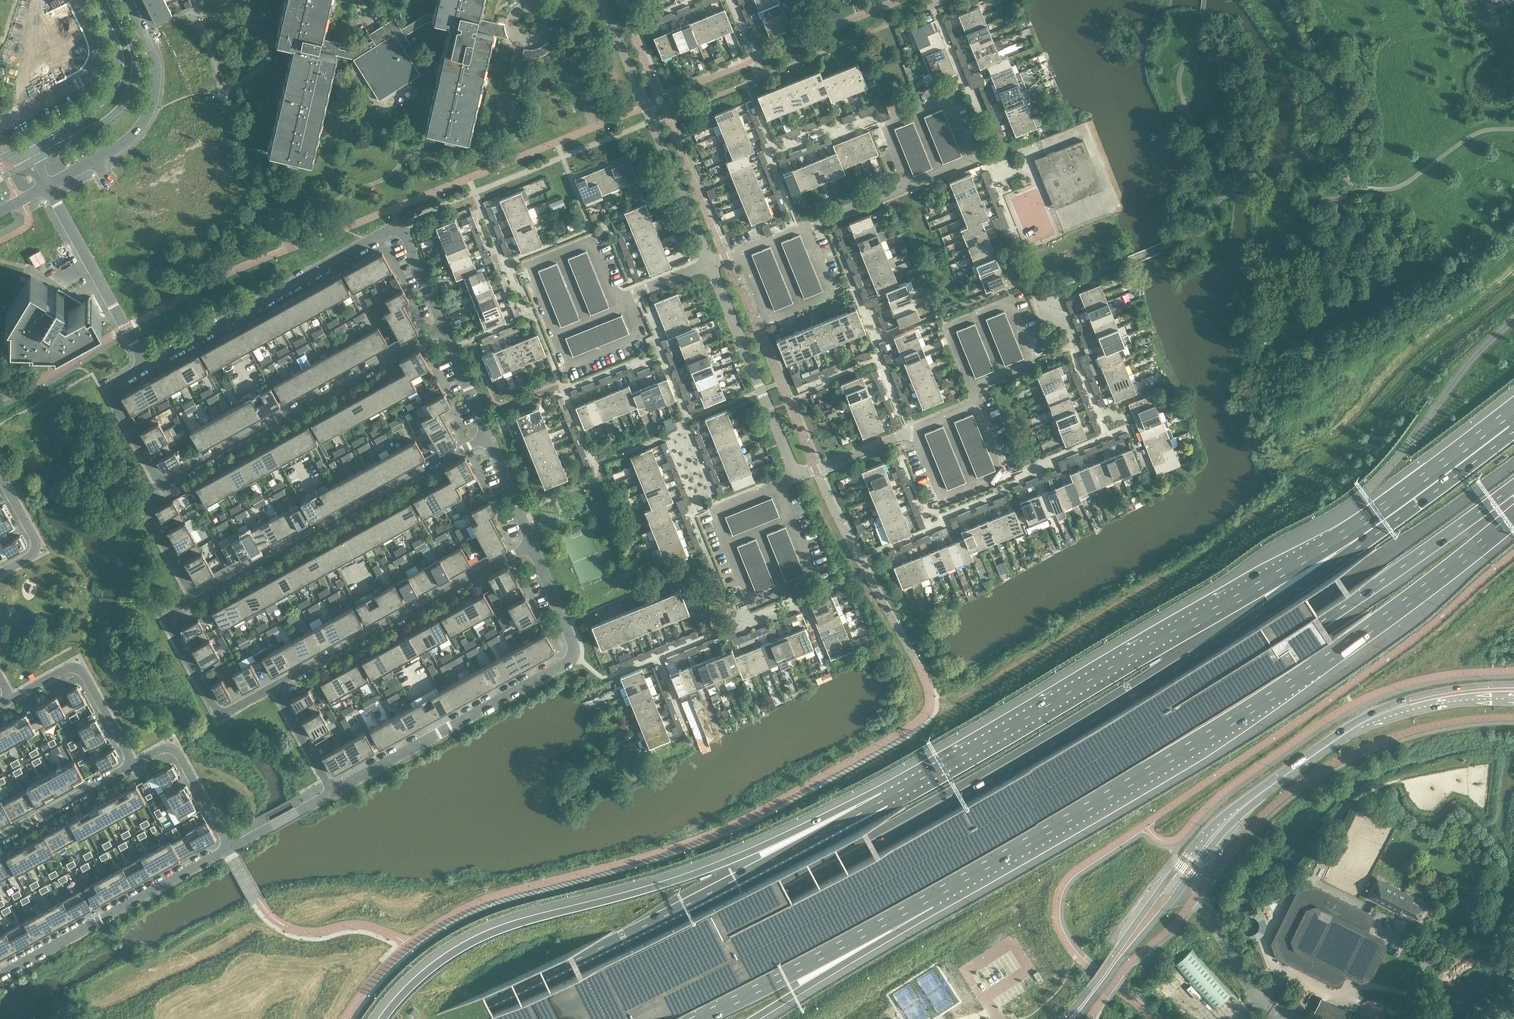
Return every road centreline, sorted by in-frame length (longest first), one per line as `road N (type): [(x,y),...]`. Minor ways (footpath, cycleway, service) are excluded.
road 1 (motorway): [(580,1018),(854,879),(1115,731),(1513,465)]
road 2 (motorway): [(624,1018),(867,895),(1102,760),(1377,585),(1513,486)]
road 3 (motorway): [(1366,533),(1215,645),(1012,768),(788,893),(527,1018)]
road 4 (motorway): [(948,886),(1299,678),(1513,518)]
road 5 (motorway): [(885,800),(674,882),(484,936),(418,979),(382,1018)]
road 6 (motorway): [(1366,533),(1333,541),(885,800)]
road 7 (motorway): [(885,800),(449,1018)]
road 8 (motorway): [(885,800),(770,874),(475,1018)]
road 9 (residential): [(145,365),(385,231),(411,243),(444,329)]
road 10 (residential): [(532,545),(573,648),(569,663),(334,791)]
road 11 (residential): [(489,437),(196,600)]
road 12 (residential): [(161,488),(444,329)]
road 13 (residential): [(276,688),(532,545)]
road 14 (residential): [(601,0),(710,265)]
road 15 (motorway): [(697,1018),(948,886)]
road 16 (residential): [(973,161),(710,265)]
road 17 (residential): [(0,976),(231,847)]
road 18 (residential): [(49,187),(121,146),(149,111),(156,65),(127,0)]
road 19 (motorway): [(754,1018),(936,910),(948,886)]
road 20 (residential): [(710,265),(797,477)]
road 21 (secondary): [(34,161),(109,122),(131,98),(137,54),(111,0)]
road 22 (secondary): [(96,0),(119,48),(118,84),(97,108),(25,146)]
road 23 (residential): [(49,187),(145,365)]
road 24 (residential): [(196,600),(171,623),(216,708),(229,713),(276,688)]
road 25 (residential): [(797,477),(978,404)]
road 26 (residential): [(0,126),(100,62),(100,35),(81,0)]
road 27 (motorway): [(1513,423),(1366,533)]
road 28 (residential): [(12,700),(76,669),(133,764)]
road 29 (primary): [(1513,685),(1423,694),(1377,710),(1345,733)]
road 30 (primary): [(1345,733),(1434,705),(1513,699)]
road 31 (primary): [(1167,885),(1067,1018)]
road 32 (primary): [(1078,1018),(1177,892)]
road 33 (residential): [(231,847),(173,749),(133,764)]
road 34 (unclassified): [(1271,1009),(1211,918),(1177,892)]
road 35 (residential): [(133,764),(0,837)]
road 36 (residential): [(161,488),(115,399),(120,381),(145,365)]
road 37 (primary): [(1263,792),(1216,824),(1167,885)]
road 38 (primary): [(1177,892),(1263,792)]
road 39 (residential): [(196,600),(145,506),(161,488)]
road 40 (residential): [(0,472),(36,547),(0,572)]

